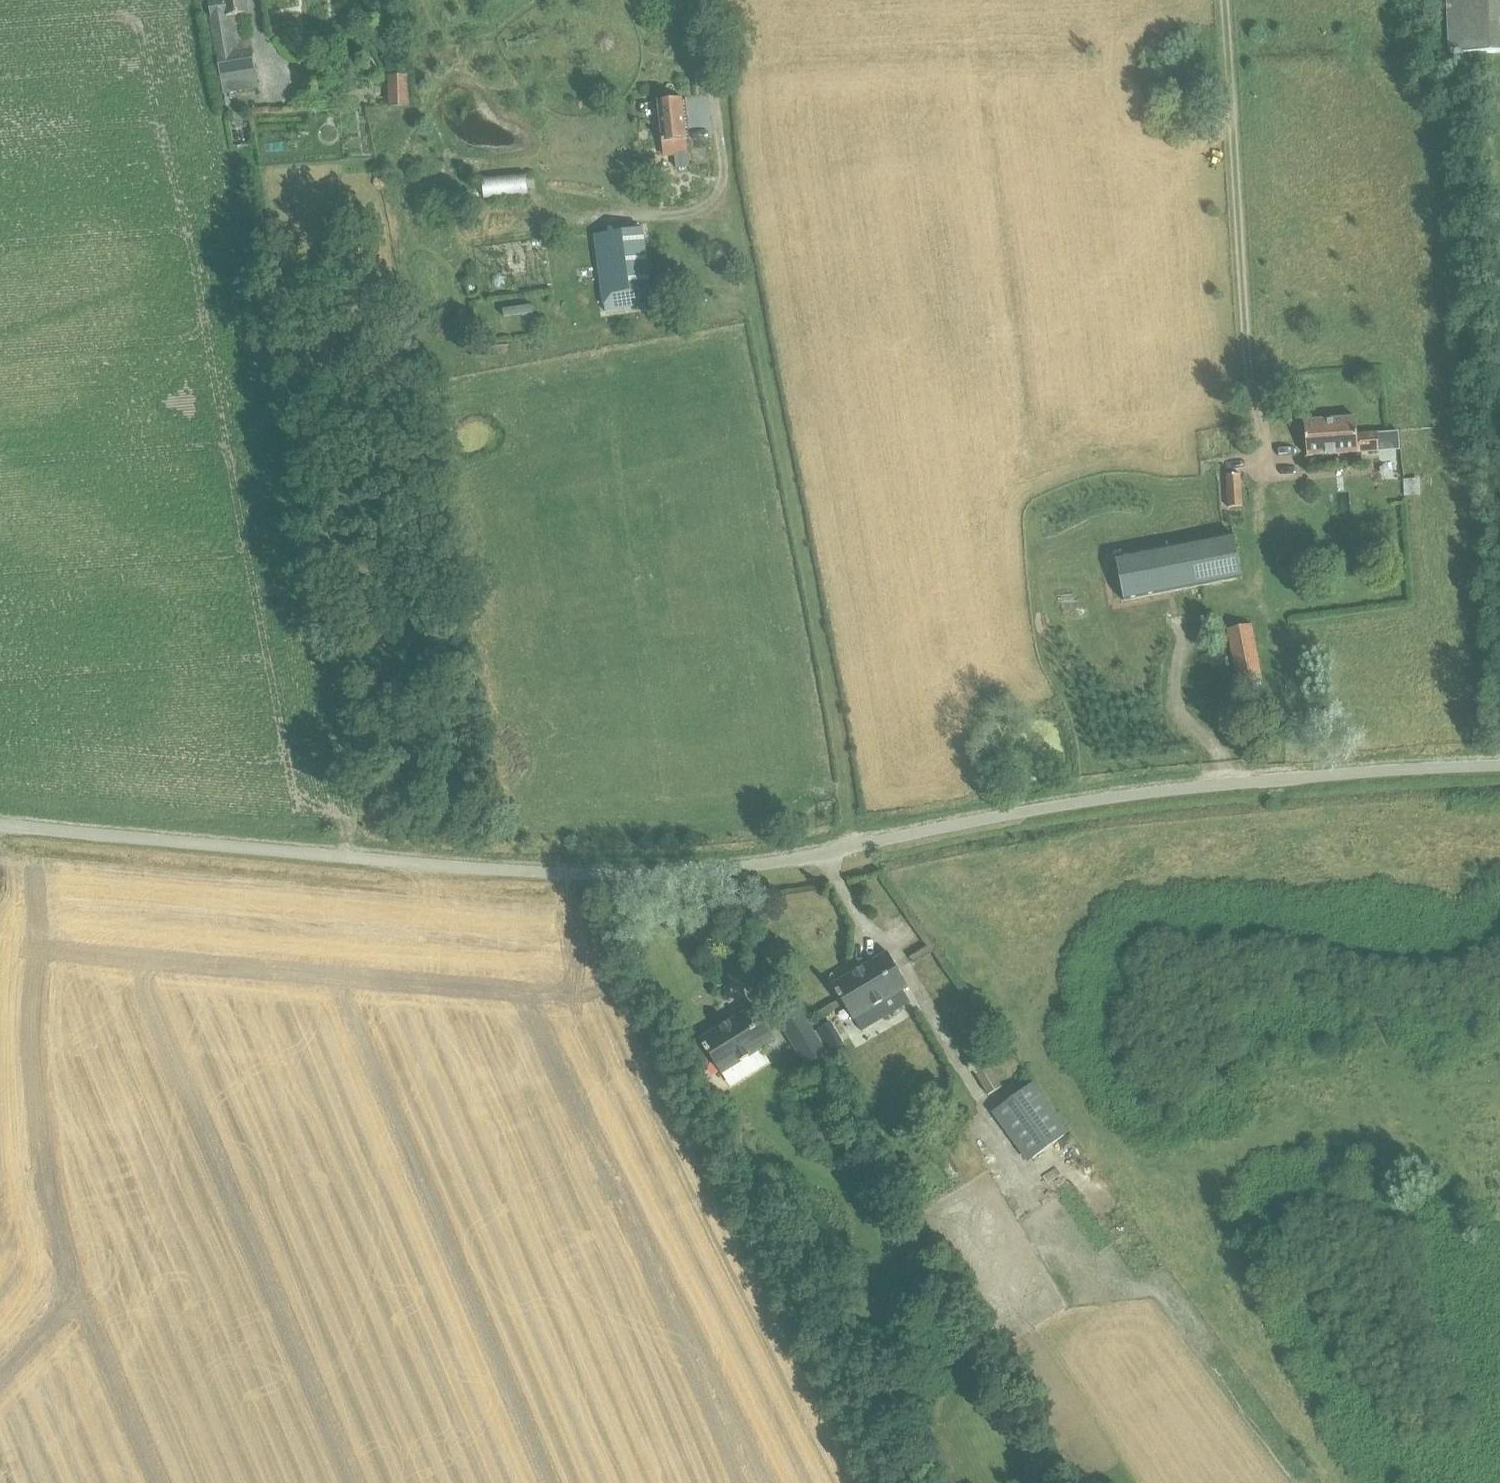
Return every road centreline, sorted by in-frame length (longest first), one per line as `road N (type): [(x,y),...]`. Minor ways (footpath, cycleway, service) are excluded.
road 1 (unclassified): [(0,824),(417,865),(662,874),(755,865),(1090,802),(1499,765)]

